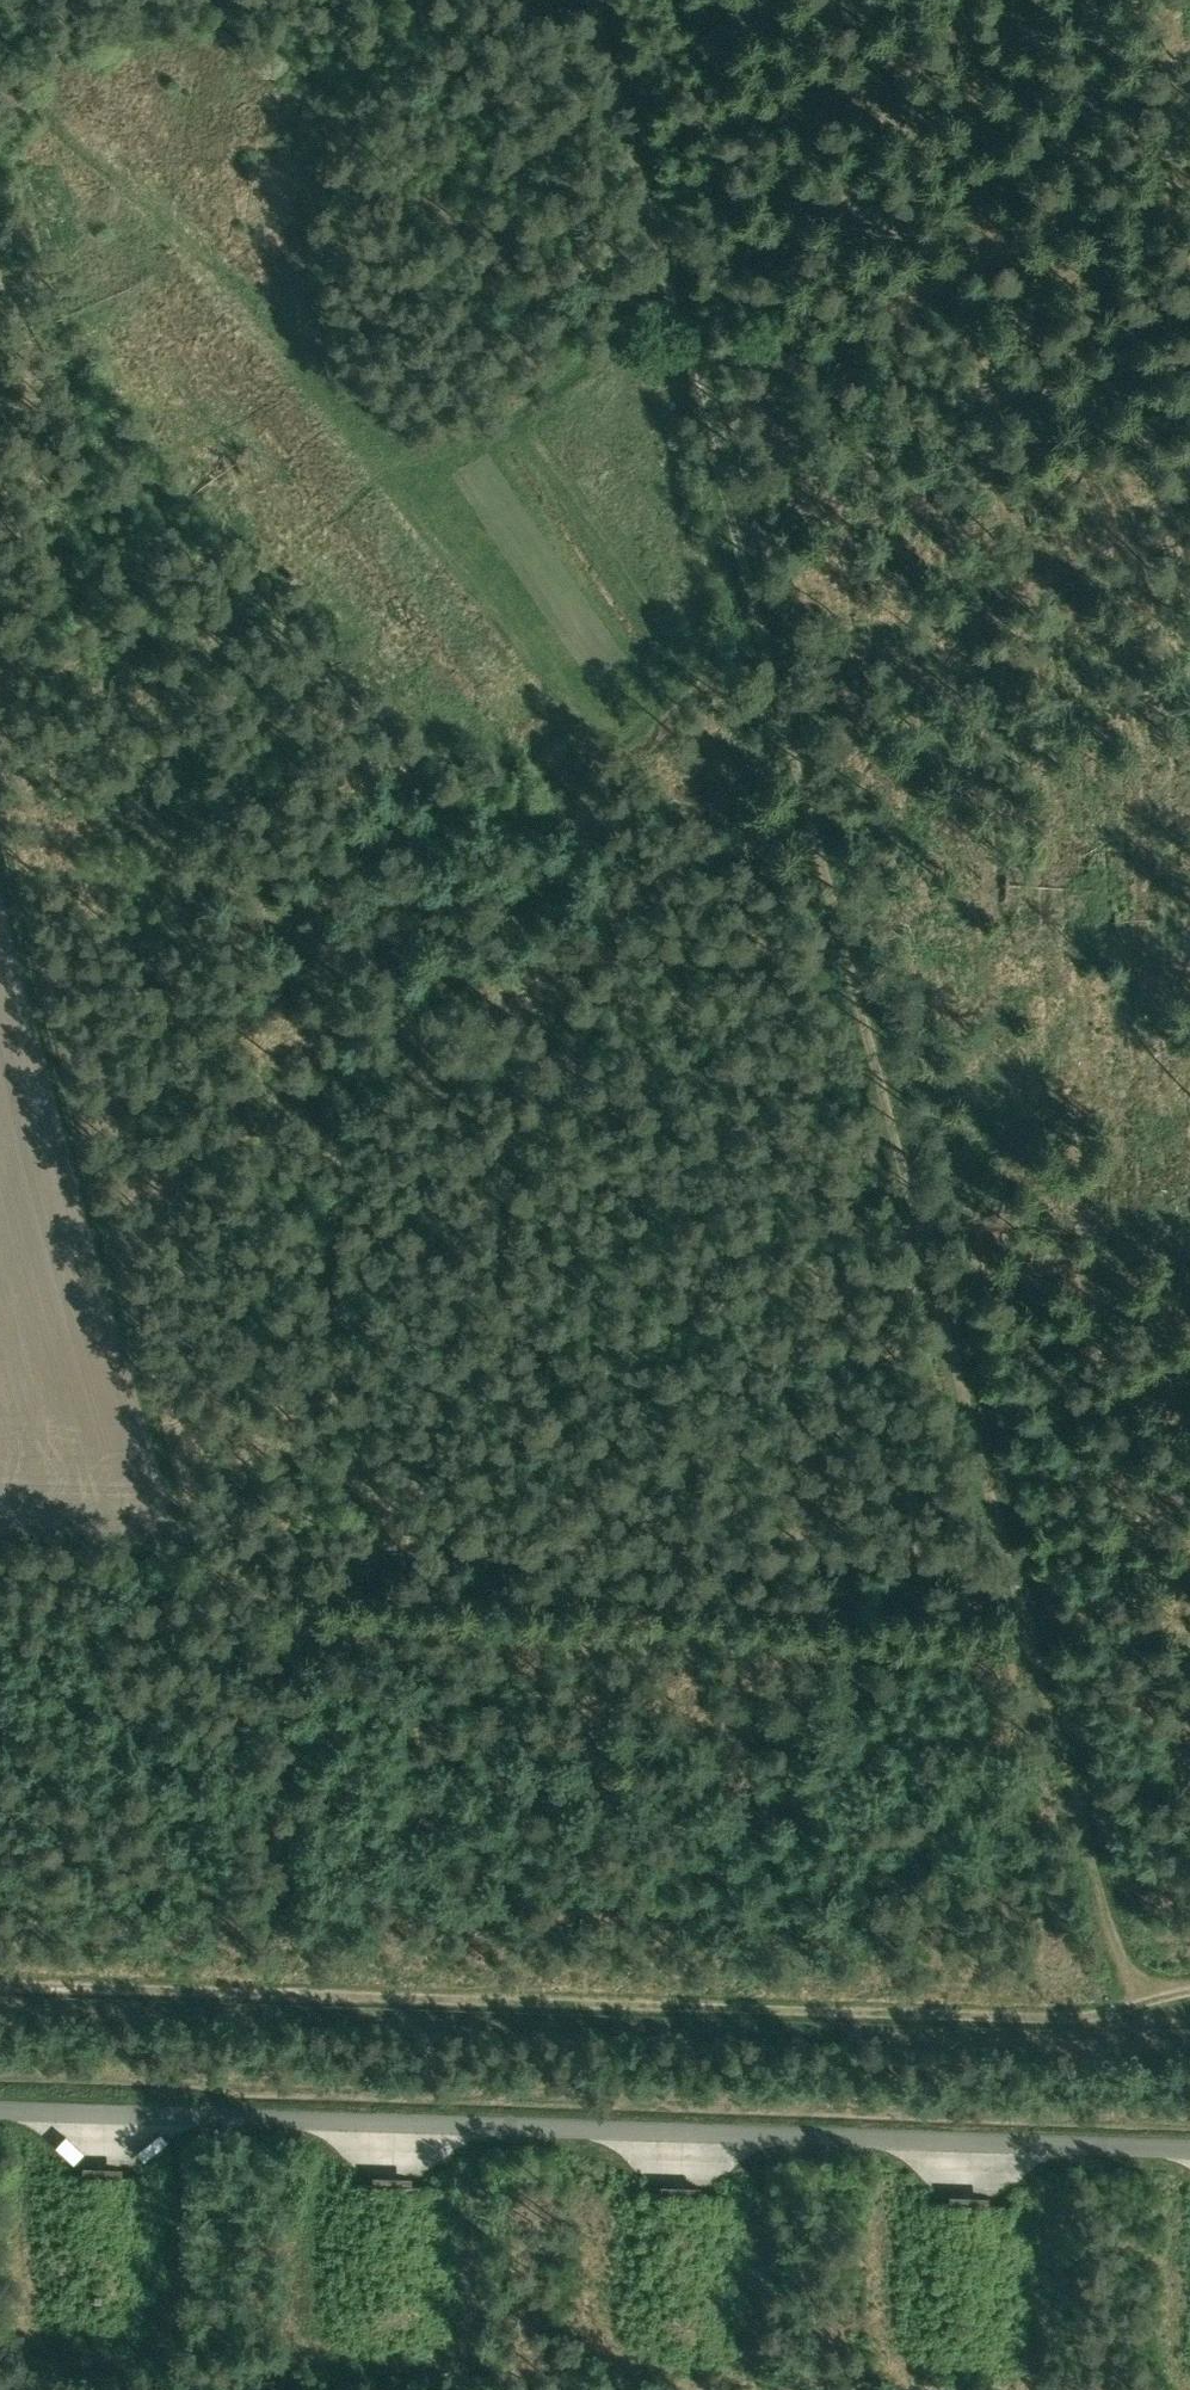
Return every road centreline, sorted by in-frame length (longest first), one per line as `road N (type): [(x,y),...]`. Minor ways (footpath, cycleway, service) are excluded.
road 1 (track): [(591,0),(1135,2007)]
road 2 (track): [(0,1986),(1094,2023),(1135,2007)]

